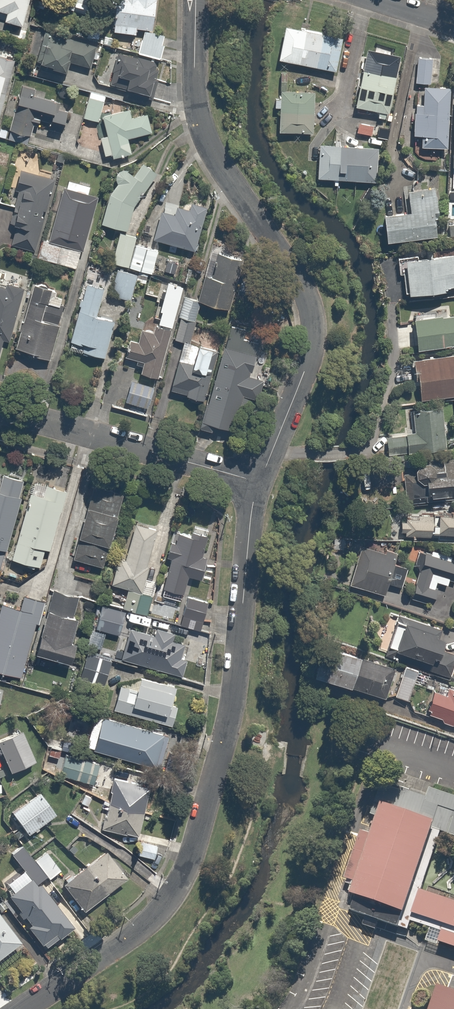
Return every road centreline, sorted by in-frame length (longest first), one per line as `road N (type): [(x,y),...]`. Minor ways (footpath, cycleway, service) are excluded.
road 1 (residential): [(23,1008),(134,936),(187,871),(226,734),(258,483)]
road 2 (residential): [(273,449),(304,373),(311,318),(296,276),(205,137),(194,90),(195,0)]
road 3 (residential): [(386,257),(391,362),(369,442),(364,449),(273,449)]
road 4 (residential): [(0,411),(258,483)]

